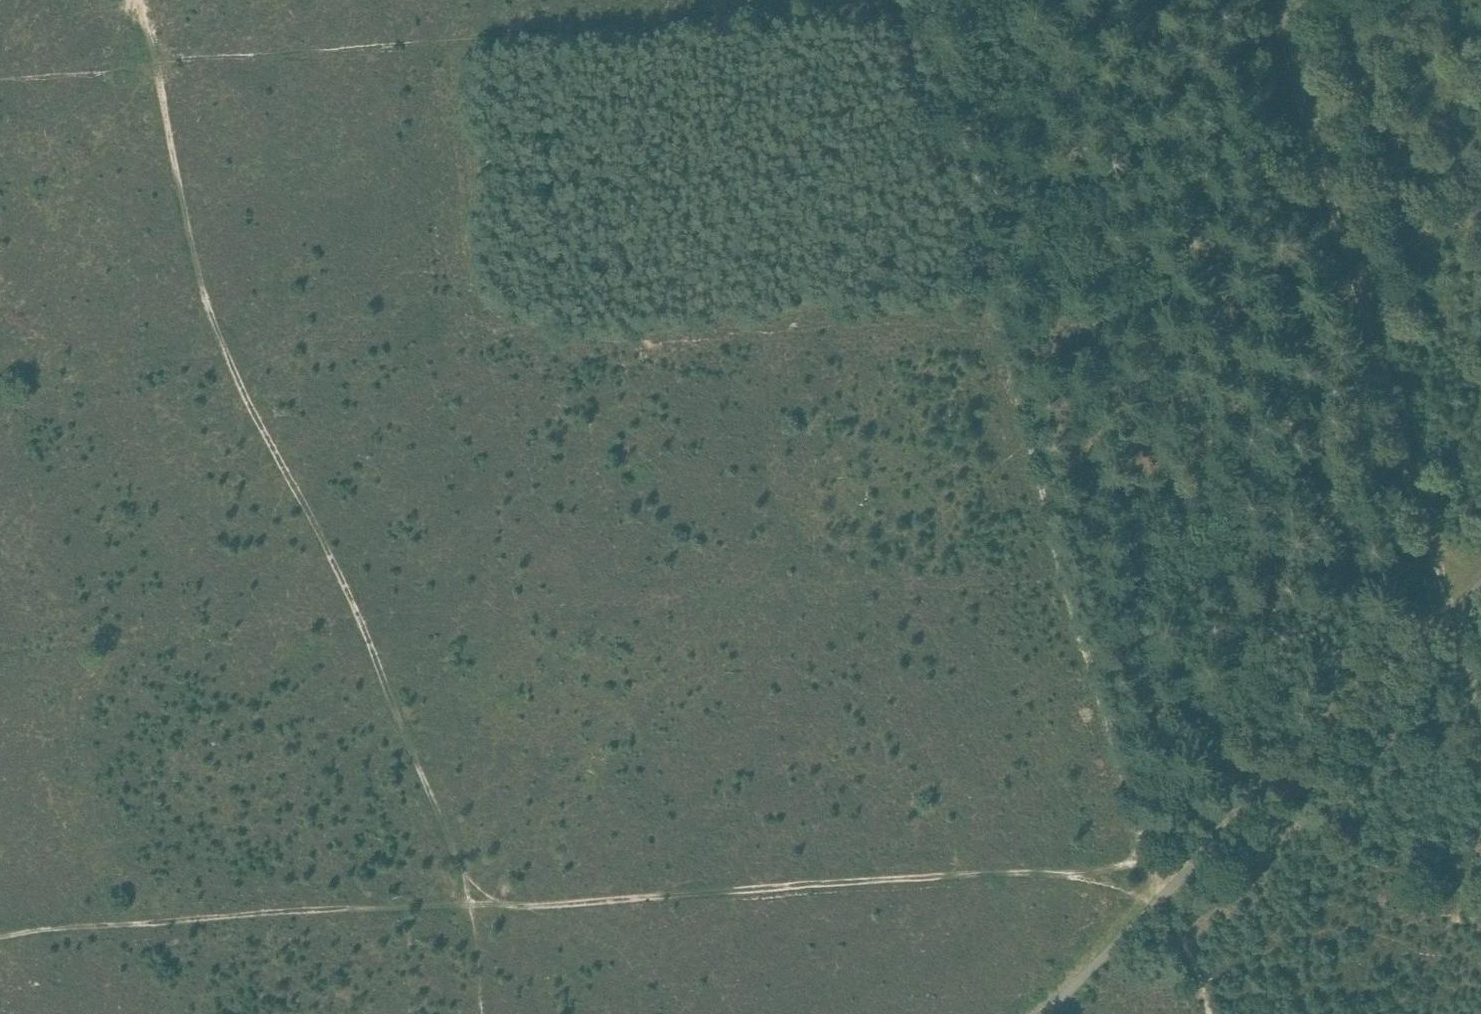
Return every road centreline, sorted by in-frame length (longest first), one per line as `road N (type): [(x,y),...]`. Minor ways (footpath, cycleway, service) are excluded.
road 1 (track): [(1480,719),(1273,0)]

